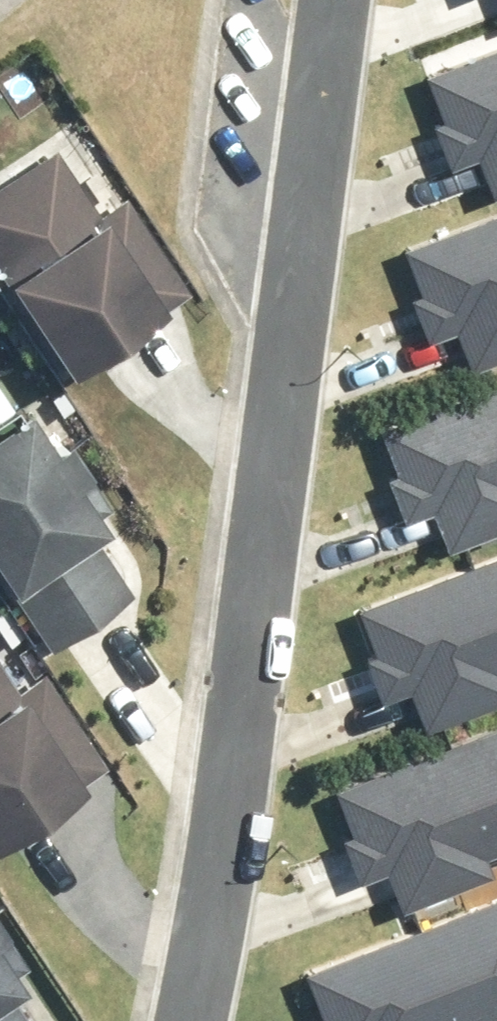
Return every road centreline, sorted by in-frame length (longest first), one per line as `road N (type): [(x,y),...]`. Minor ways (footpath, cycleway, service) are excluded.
road 1 (residential): [(330,0),(229,799),(185,1020)]

